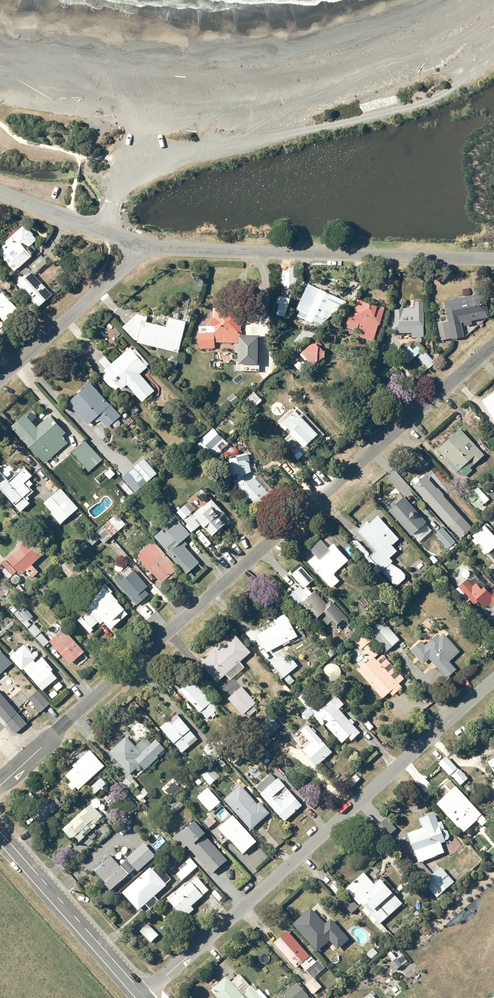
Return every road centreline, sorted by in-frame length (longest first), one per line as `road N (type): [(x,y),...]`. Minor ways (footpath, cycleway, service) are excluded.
road 1 (residential): [(493,345),(0,789)]
road 2 (residential): [(144,997),(493,681)]
road 3 (residential): [(147,249),(493,262)]
road 4 (secondary): [(0,834),(144,997)]
road 5 (residential): [(0,382),(147,249)]
road 6 (residential): [(0,194),(147,249)]
road 7 (track): [(101,231),(129,174),(193,152)]

